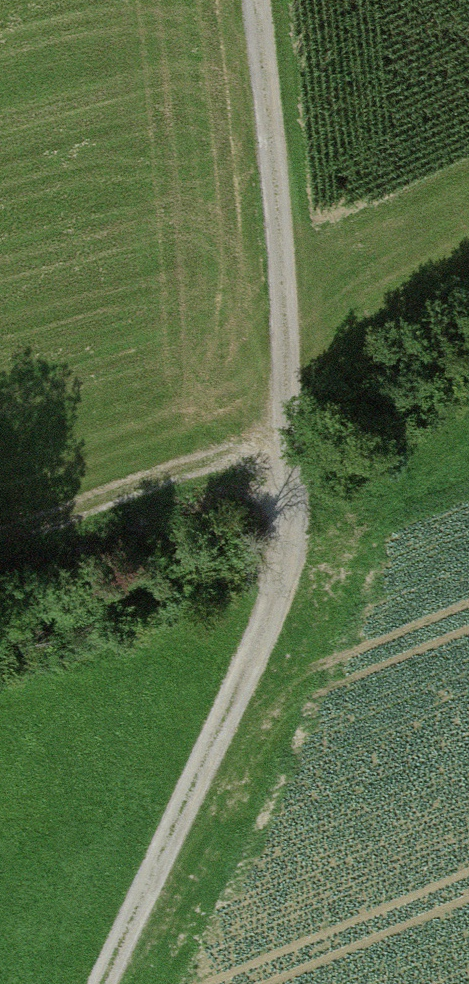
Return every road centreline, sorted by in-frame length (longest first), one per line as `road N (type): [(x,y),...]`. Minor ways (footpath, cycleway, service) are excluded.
road 1 (track): [(103,983),(279,577),(286,444),(278,231),(255,0)]
road 2 (track): [(0,516),(286,444)]

